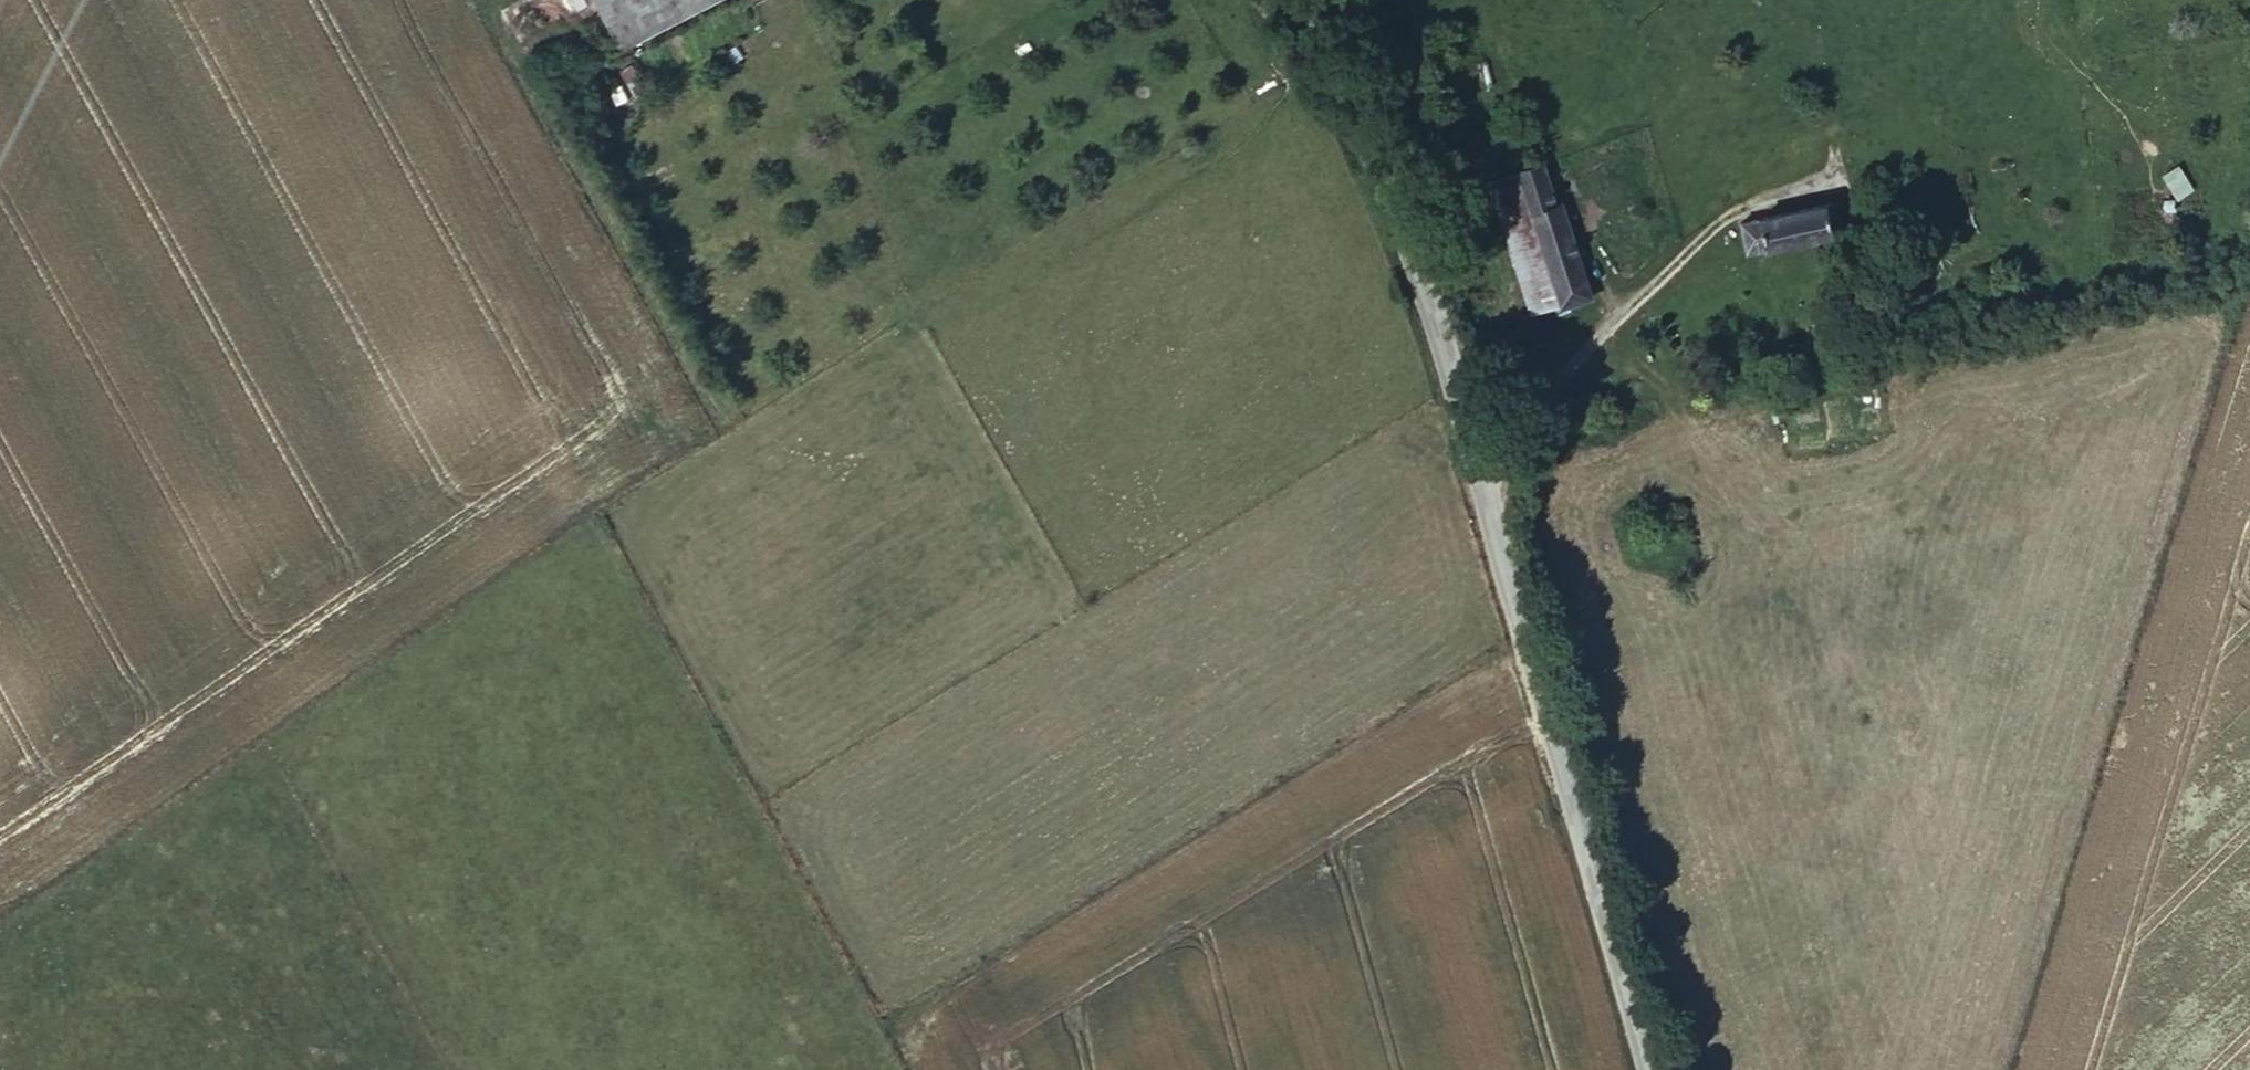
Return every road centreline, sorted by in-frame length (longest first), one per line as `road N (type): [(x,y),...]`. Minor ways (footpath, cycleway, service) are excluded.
road 1 (tertiary): [(1301,0),(1401,222),(1655,1069)]

